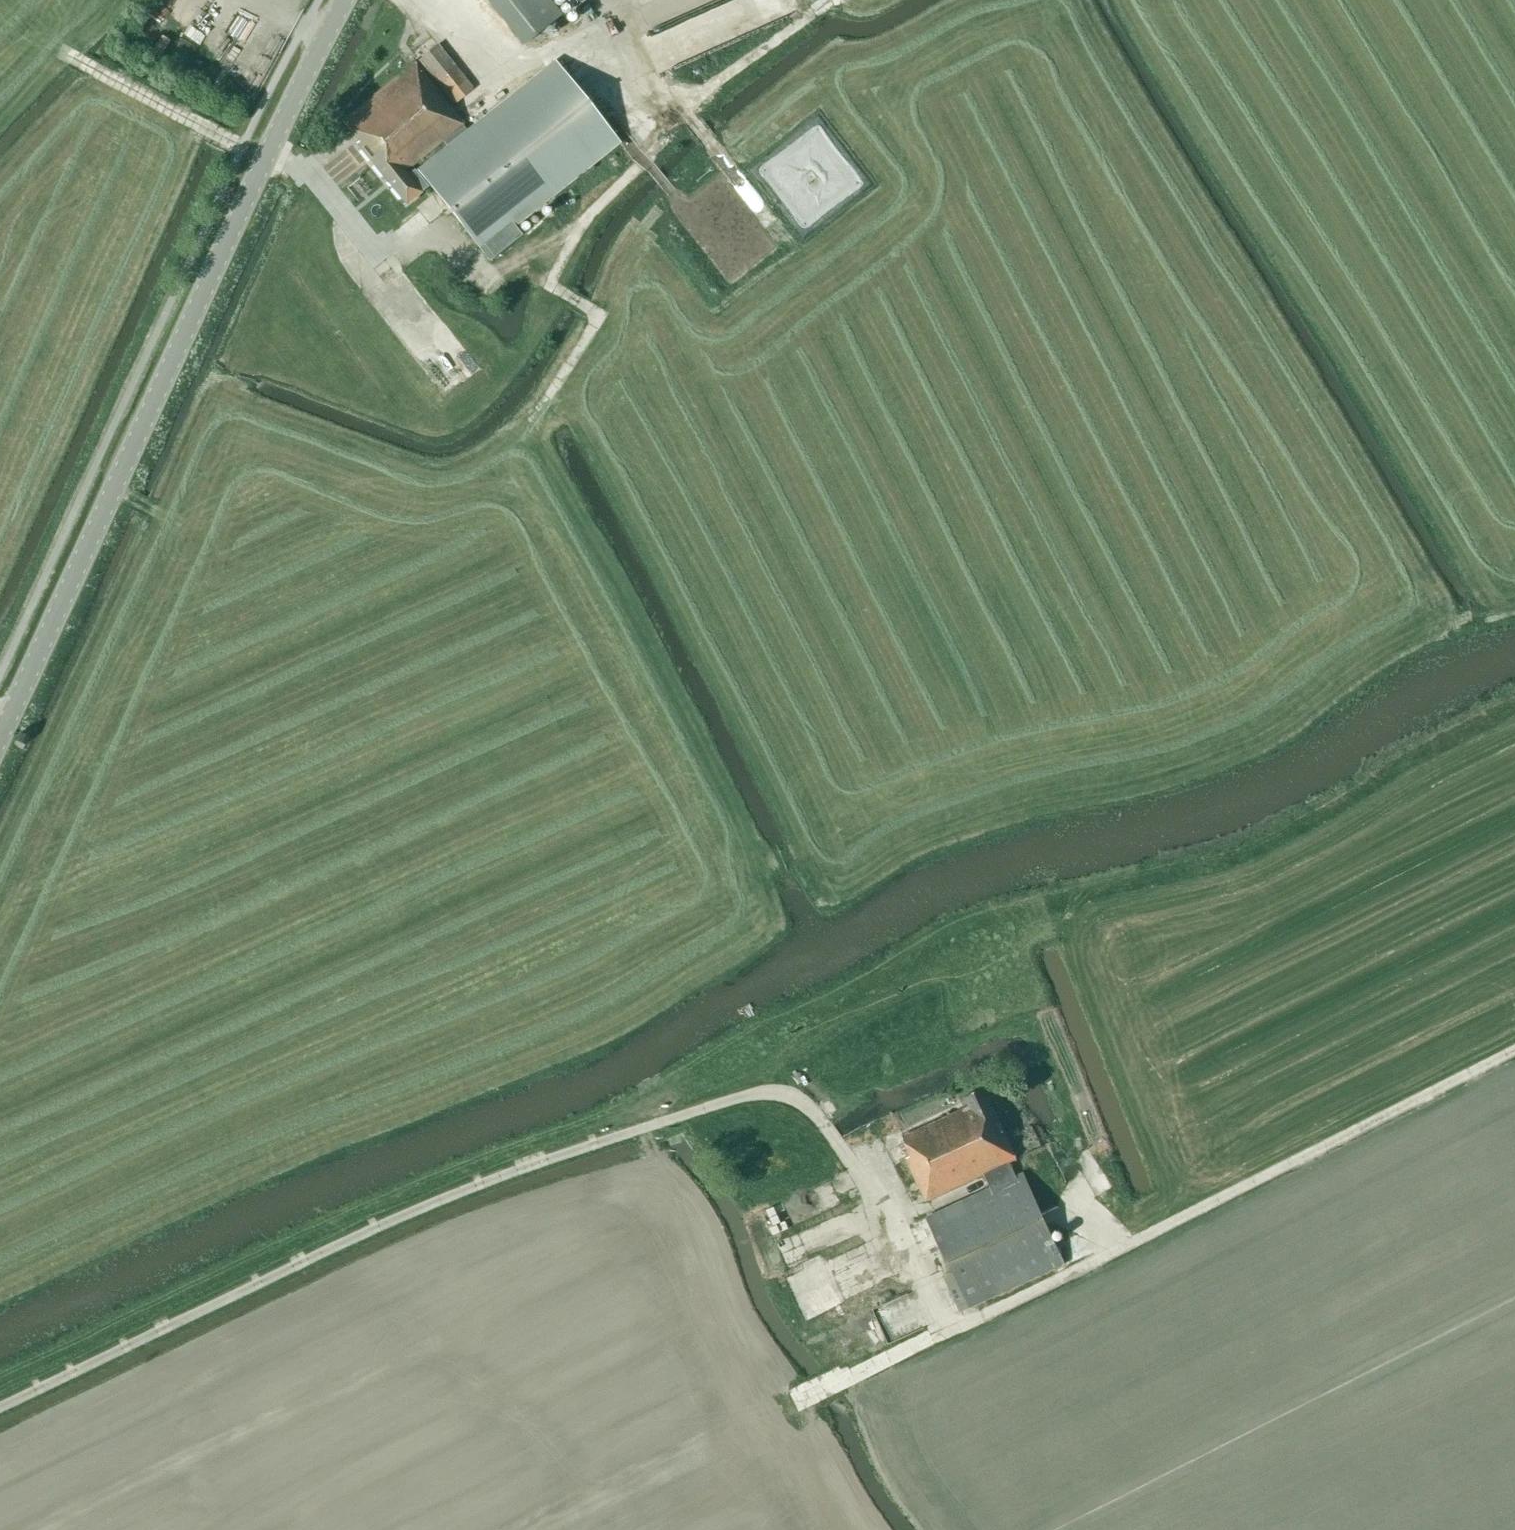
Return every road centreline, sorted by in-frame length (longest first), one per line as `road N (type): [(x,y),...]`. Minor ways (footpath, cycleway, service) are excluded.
road 1 (tertiary): [(6,727),(347,0)]
road 2 (track): [(950,1330),(1514,1053)]
road 3 (track): [(490,84),(547,47),(579,44),(617,56),(651,94),(700,92),(832,0)]

